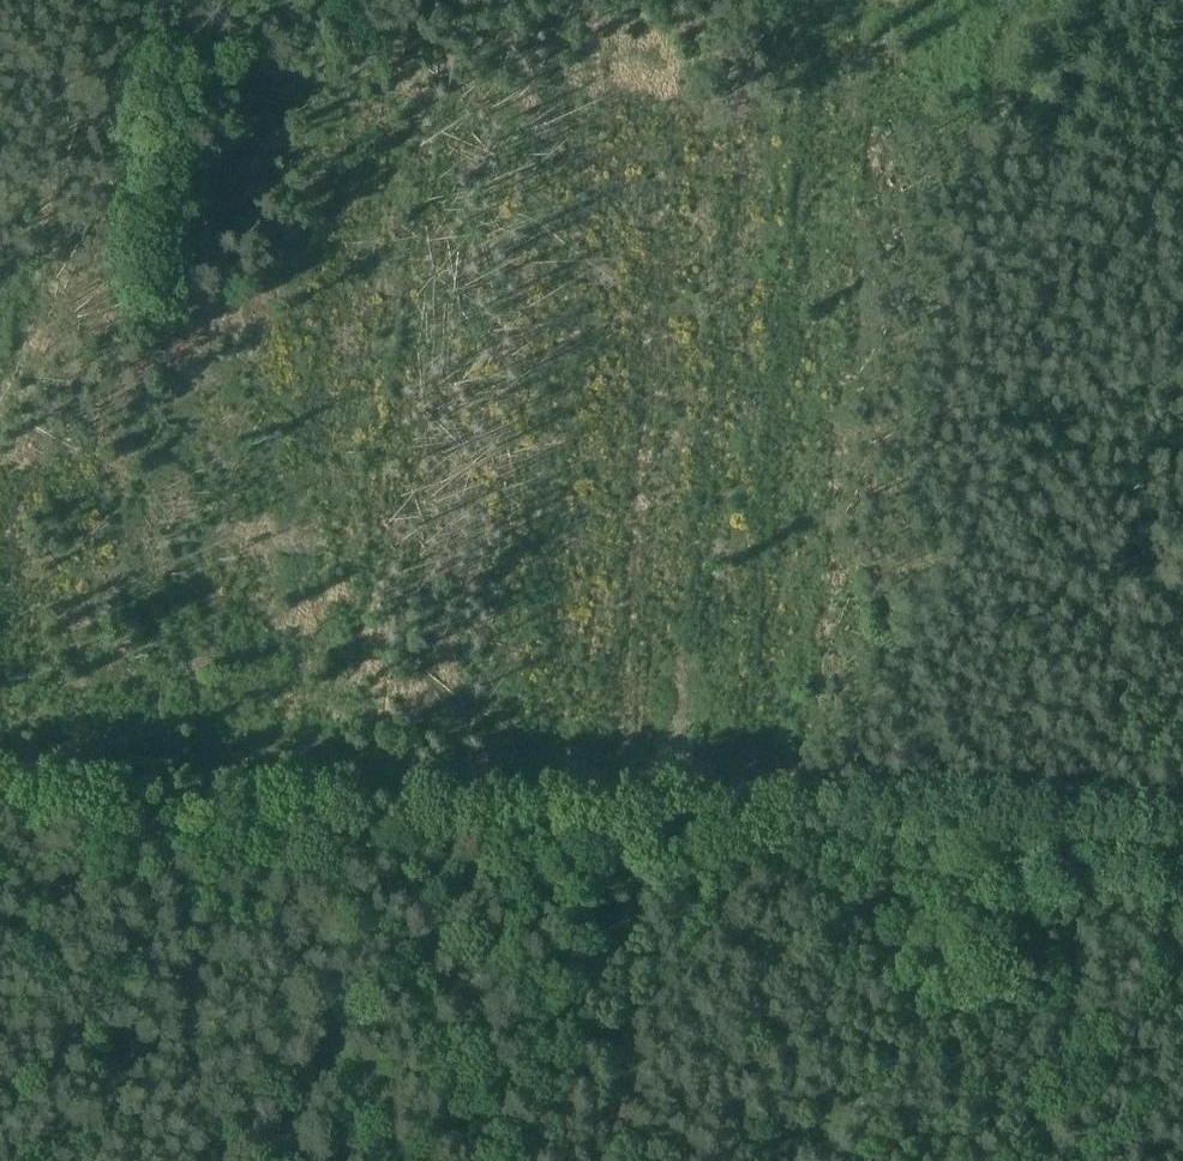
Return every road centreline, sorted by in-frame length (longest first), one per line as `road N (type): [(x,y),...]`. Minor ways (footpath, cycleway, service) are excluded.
road 1 (track): [(1182,860),(0,821)]
road 2 (track): [(188,1160),(149,827)]

